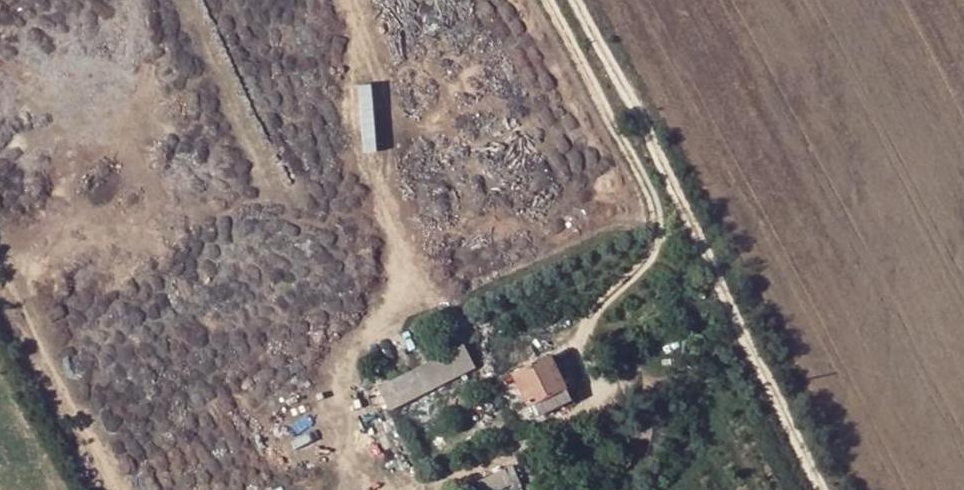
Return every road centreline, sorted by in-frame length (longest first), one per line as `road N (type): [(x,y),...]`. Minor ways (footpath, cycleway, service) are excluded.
road 1 (residential): [(825,489),(587,0)]
road 2 (residential): [(560,0),(675,225),(663,273),(615,311)]

